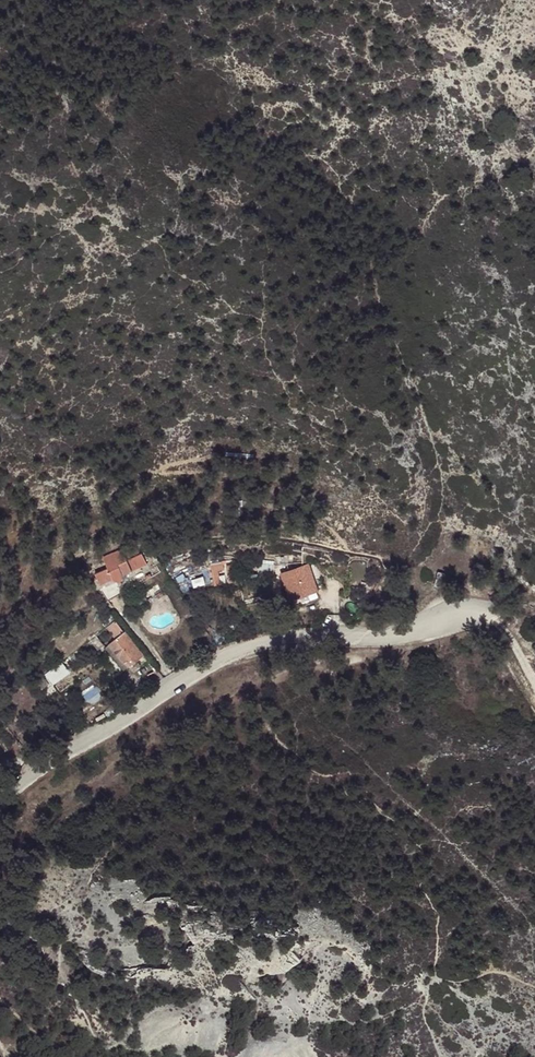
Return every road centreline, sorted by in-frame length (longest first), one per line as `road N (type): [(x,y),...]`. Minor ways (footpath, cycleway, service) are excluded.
road 1 (residential): [(0,795),(193,672),(266,638),(389,635),(470,609),(498,620)]

